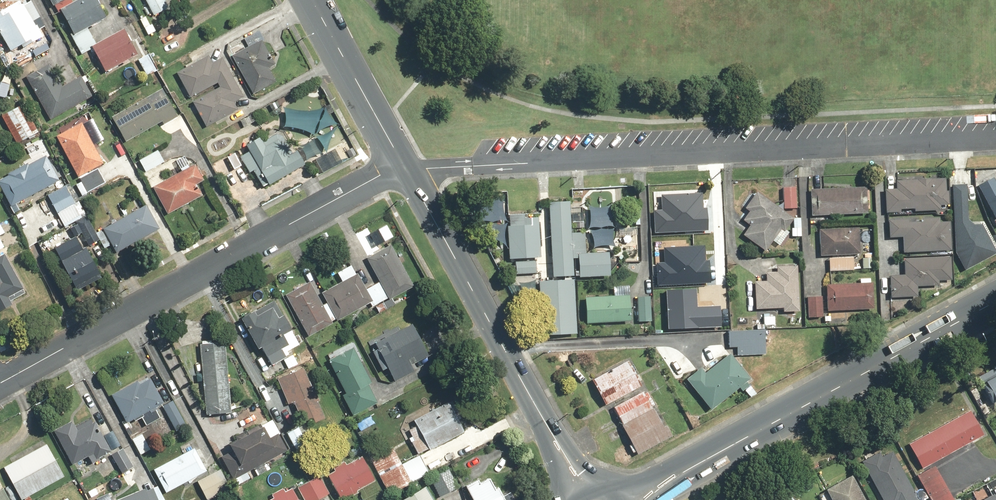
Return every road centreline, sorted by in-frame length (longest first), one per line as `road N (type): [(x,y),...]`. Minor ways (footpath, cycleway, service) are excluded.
road 1 (unclassified): [(406,171),(995,138)]
road 2 (unclassified): [(0,385),(381,175),(406,171)]
road 3 (secondary): [(691,466),(995,301)]
road 4 (secondary): [(553,436),(406,171)]
road 5 (secondary): [(406,171),(313,0)]

